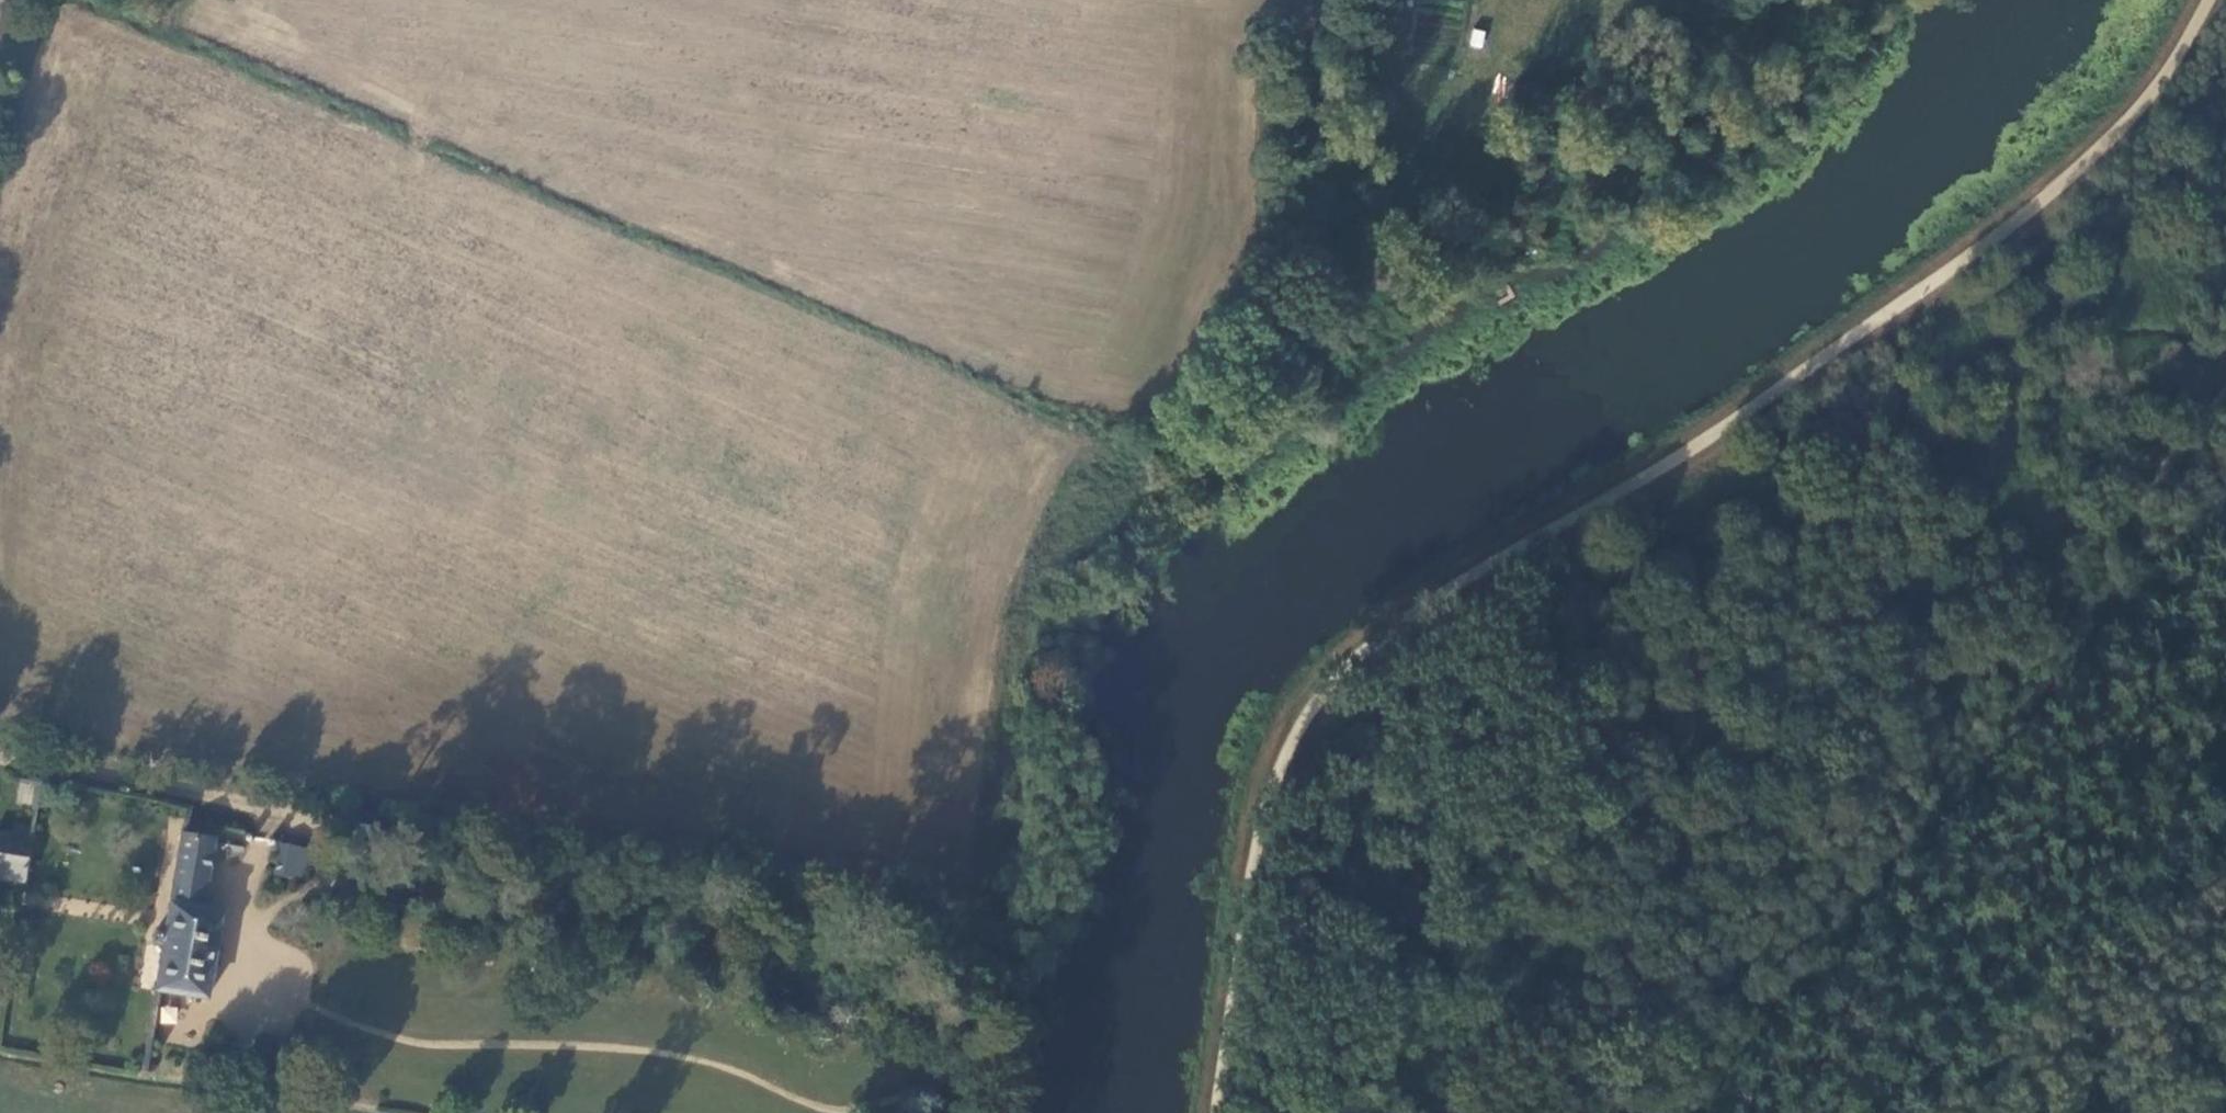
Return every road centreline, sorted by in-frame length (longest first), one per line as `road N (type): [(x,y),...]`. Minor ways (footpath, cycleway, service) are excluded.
road 1 (track): [(2225,408),(1876,800),(1612,1112)]
road 2 (track): [(0,764),(410,841)]

